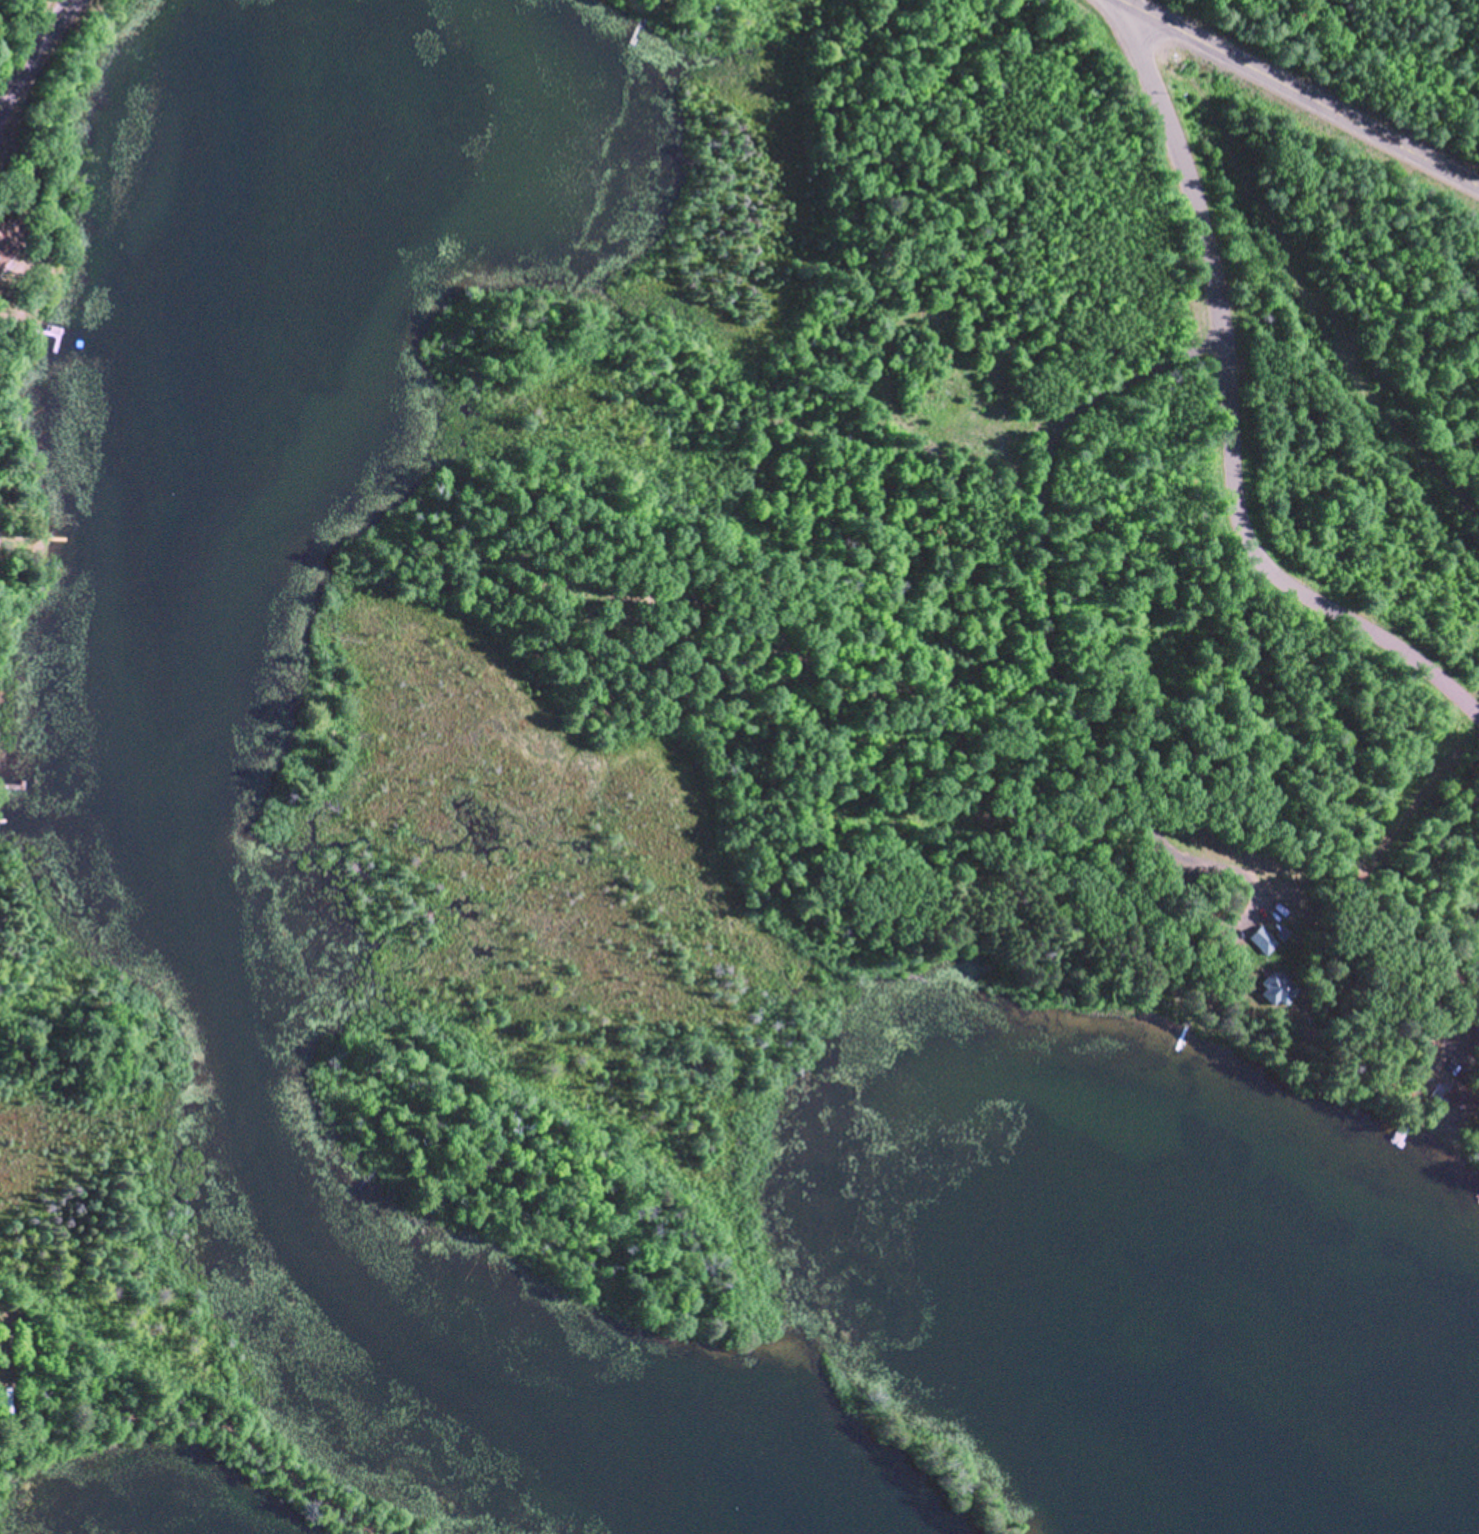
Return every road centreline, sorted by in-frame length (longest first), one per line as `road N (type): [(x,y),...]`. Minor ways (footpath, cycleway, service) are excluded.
road 1 (residential): [(1478,721),(1418,664),(1259,558),(1236,512),(1219,286),(1126,2)]
road 2 (secondary): [(1122,0),(1478,185)]
road 3 (secondary): [(0,104),(72,0)]

